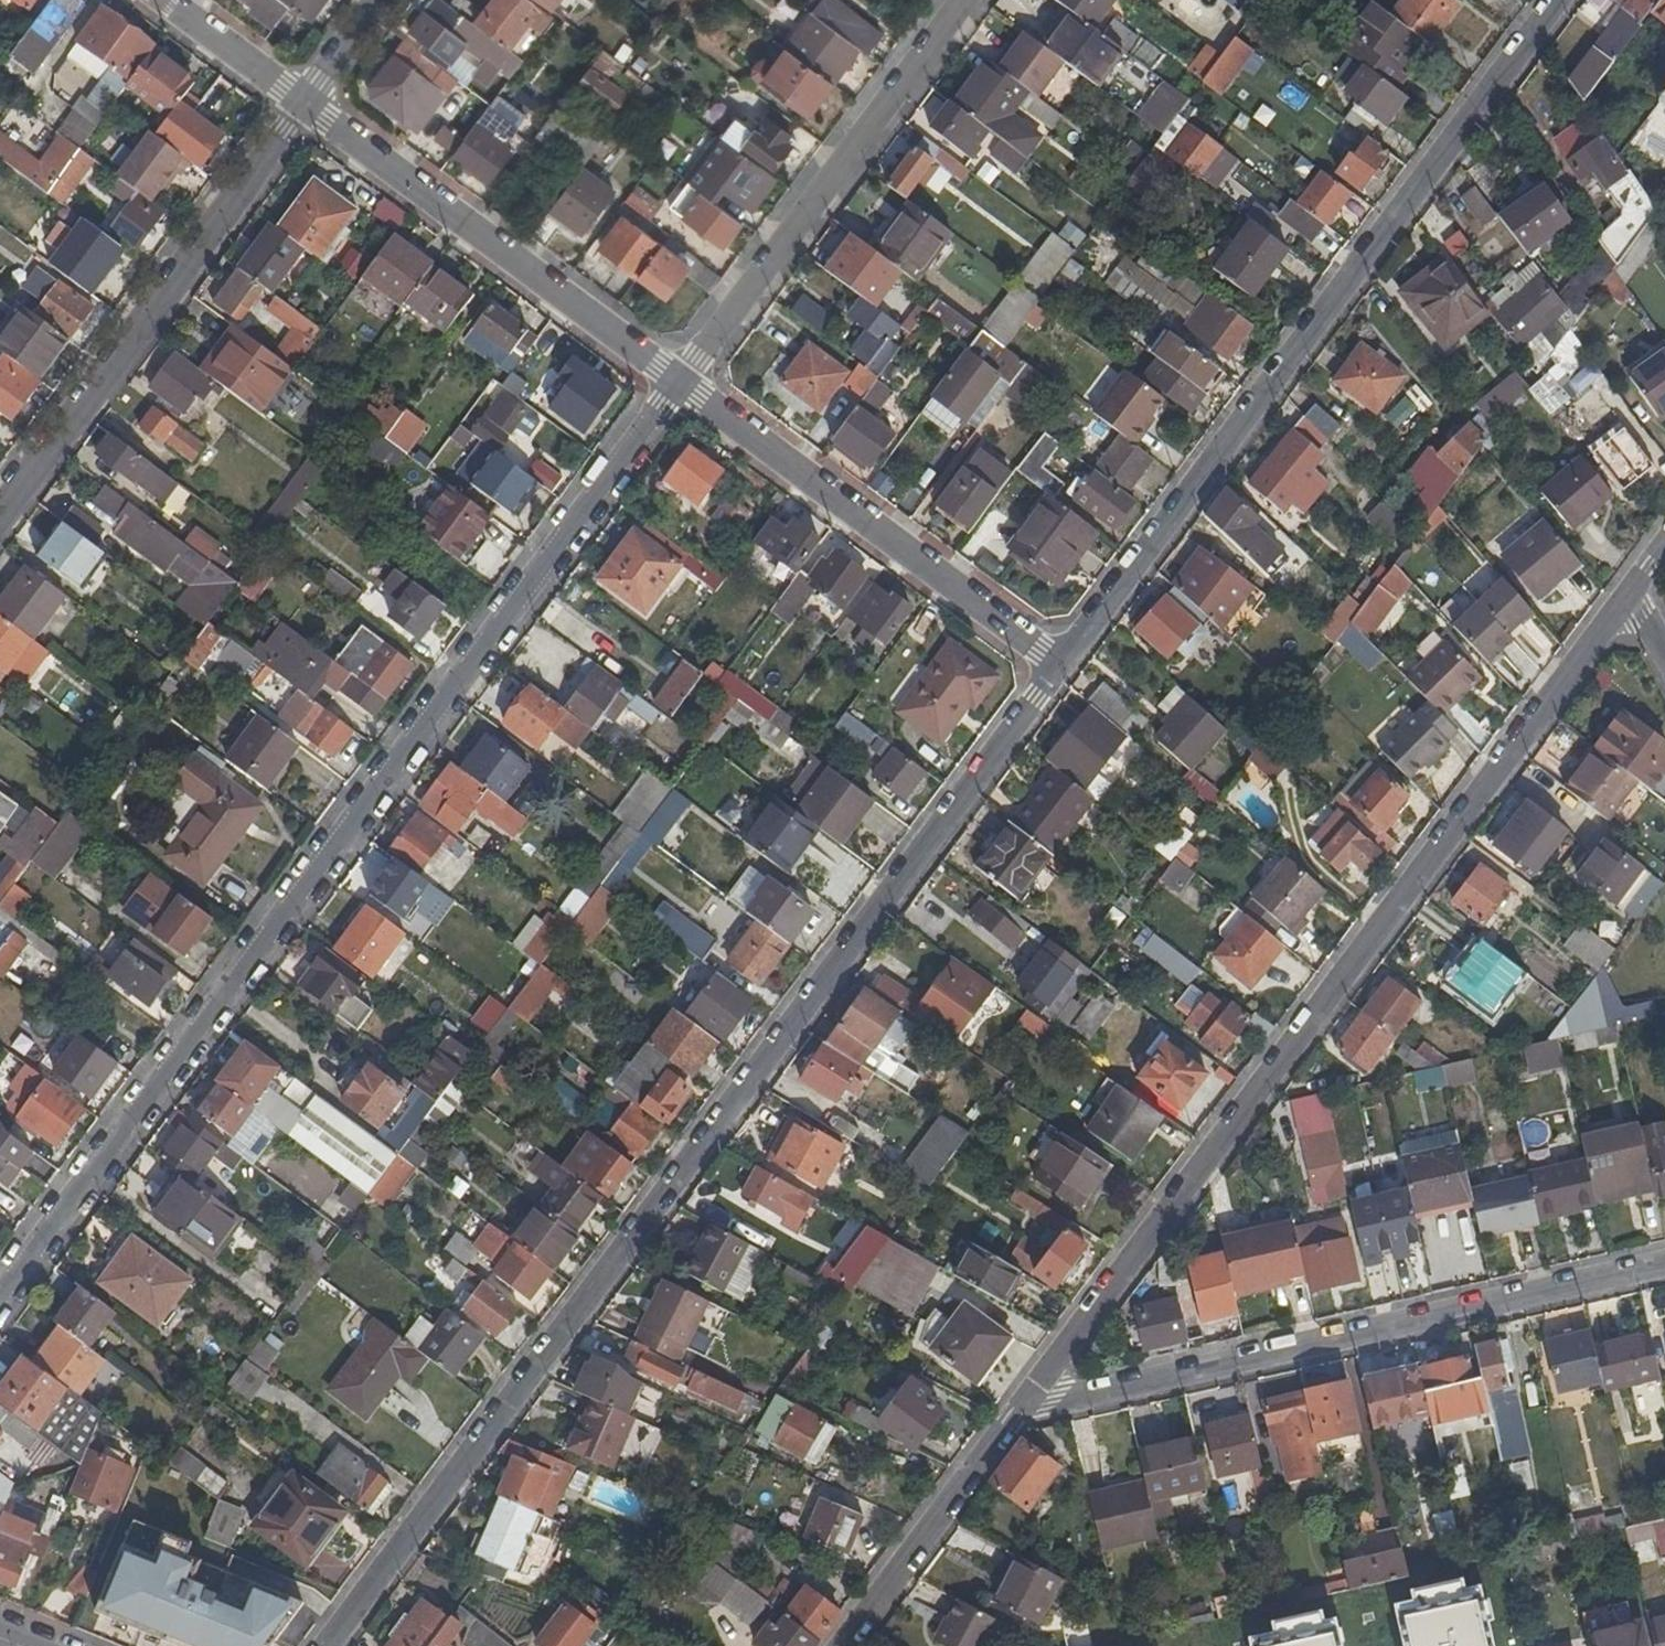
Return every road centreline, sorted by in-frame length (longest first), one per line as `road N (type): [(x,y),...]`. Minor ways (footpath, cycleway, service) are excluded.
road 1 (residential): [(1062,667),(327,1645)]
road 2 (residential): [(678,383),(0,1283)]
road 3 (residential): [(1629,579),(1008,1412)]
road 4 (residential): [(1062,667),(1558,0)]
road 5 (residential): [(1008,1412),(1664,1264)]
road 6 (residential): [(0,515),(306,103)]
road 7 (residential): [(1062,667),(678,383)]
road 8 (residential): [(959,0),(678,383)]
road 9 (residential): [(678,383),(306,103)]
road 10 (residential): [(1008,1412),(837,1645)]
road 11 (residential): [(306,103),(166,0)]
road 12 (residential): [(306,103),(382,0)]

